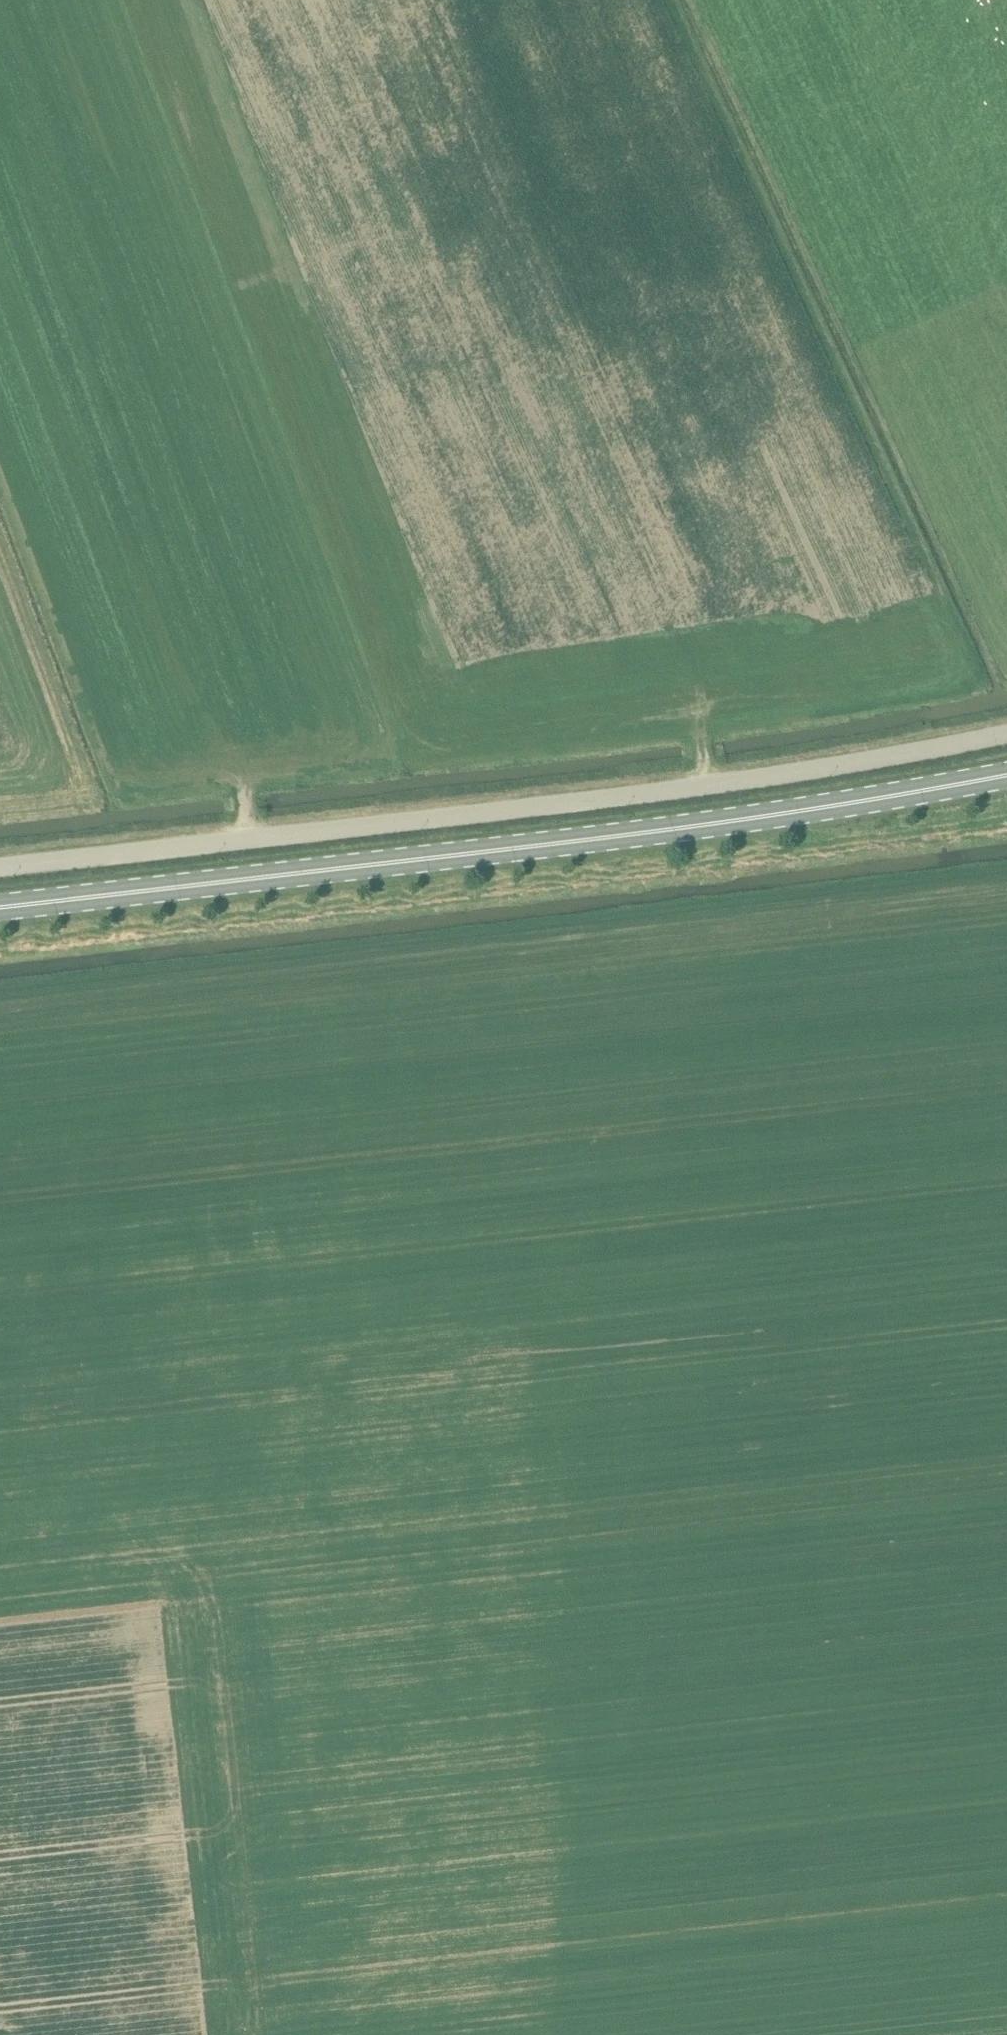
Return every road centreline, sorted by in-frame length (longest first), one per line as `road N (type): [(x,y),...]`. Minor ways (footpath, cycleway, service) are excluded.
road 1 (unclassified): [(0,869),(811,769),(1006,735)]
road 2 (primary): [(0,908),(561,848),(1006,777)]

